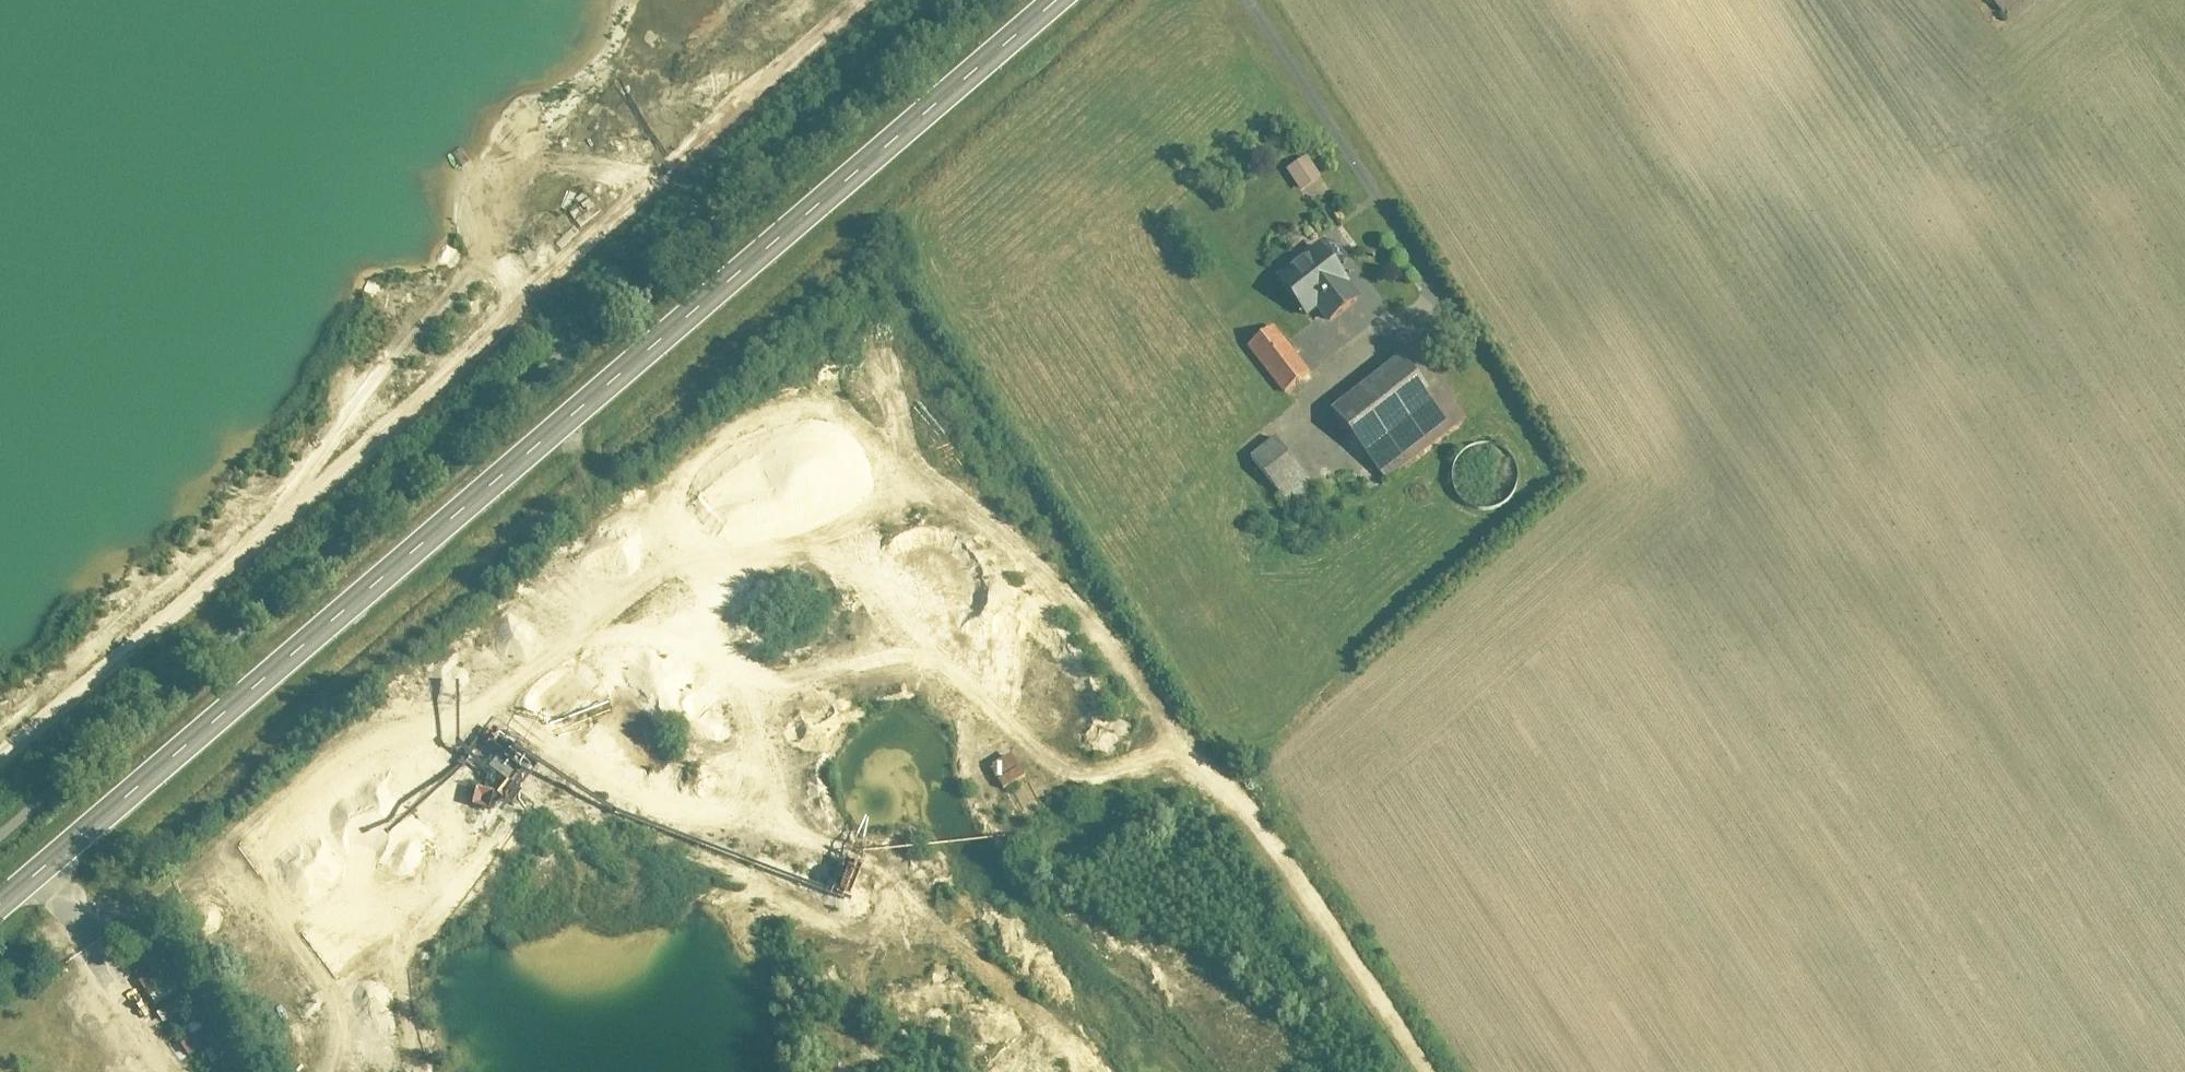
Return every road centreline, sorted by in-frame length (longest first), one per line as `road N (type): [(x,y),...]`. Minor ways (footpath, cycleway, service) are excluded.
road 1 (tertiary): [(0,911),(1063,0)]

